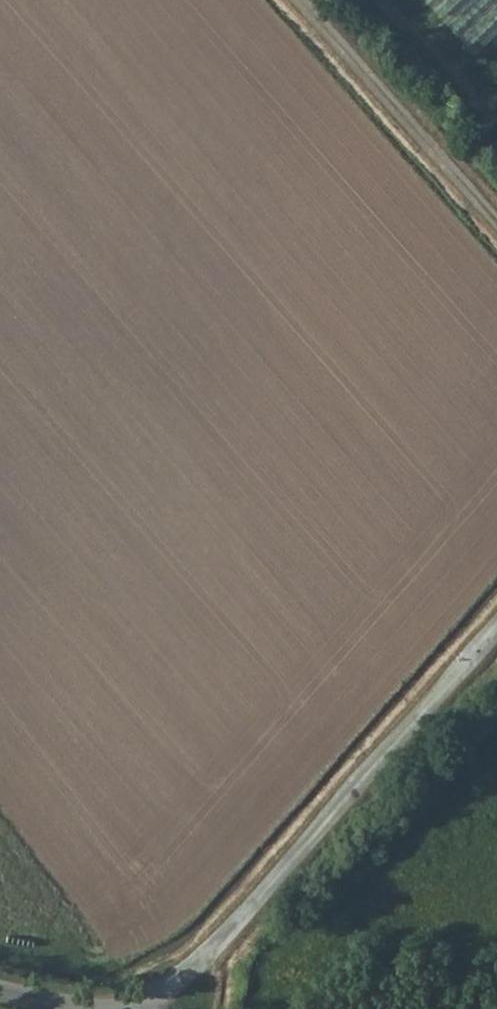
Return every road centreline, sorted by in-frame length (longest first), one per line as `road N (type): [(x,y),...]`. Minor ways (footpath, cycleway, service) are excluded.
road 1 (track): [(120,1007),(198,966),(496,623)]
road 2 (track): [(302,0),(496,219)]
road 3 (unclassified): [(0,992),(67,1006),(120,1007)]

